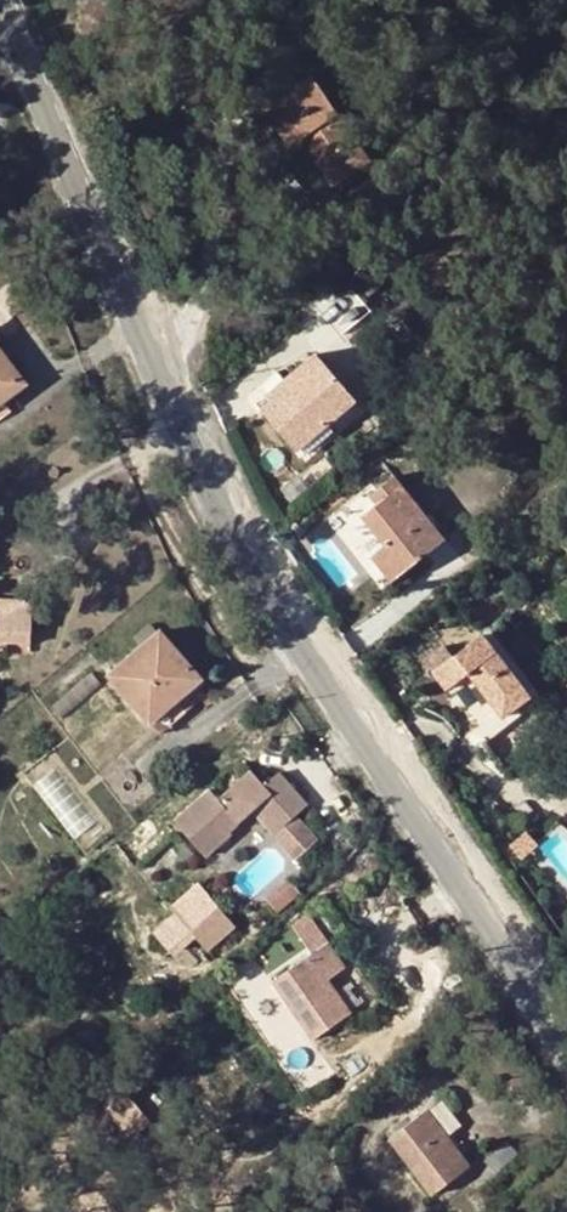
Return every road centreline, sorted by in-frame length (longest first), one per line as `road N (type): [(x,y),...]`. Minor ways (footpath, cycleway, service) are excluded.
road 1 (tertiary): [(566,1079),(222,567),(143,424),(0,72)]

